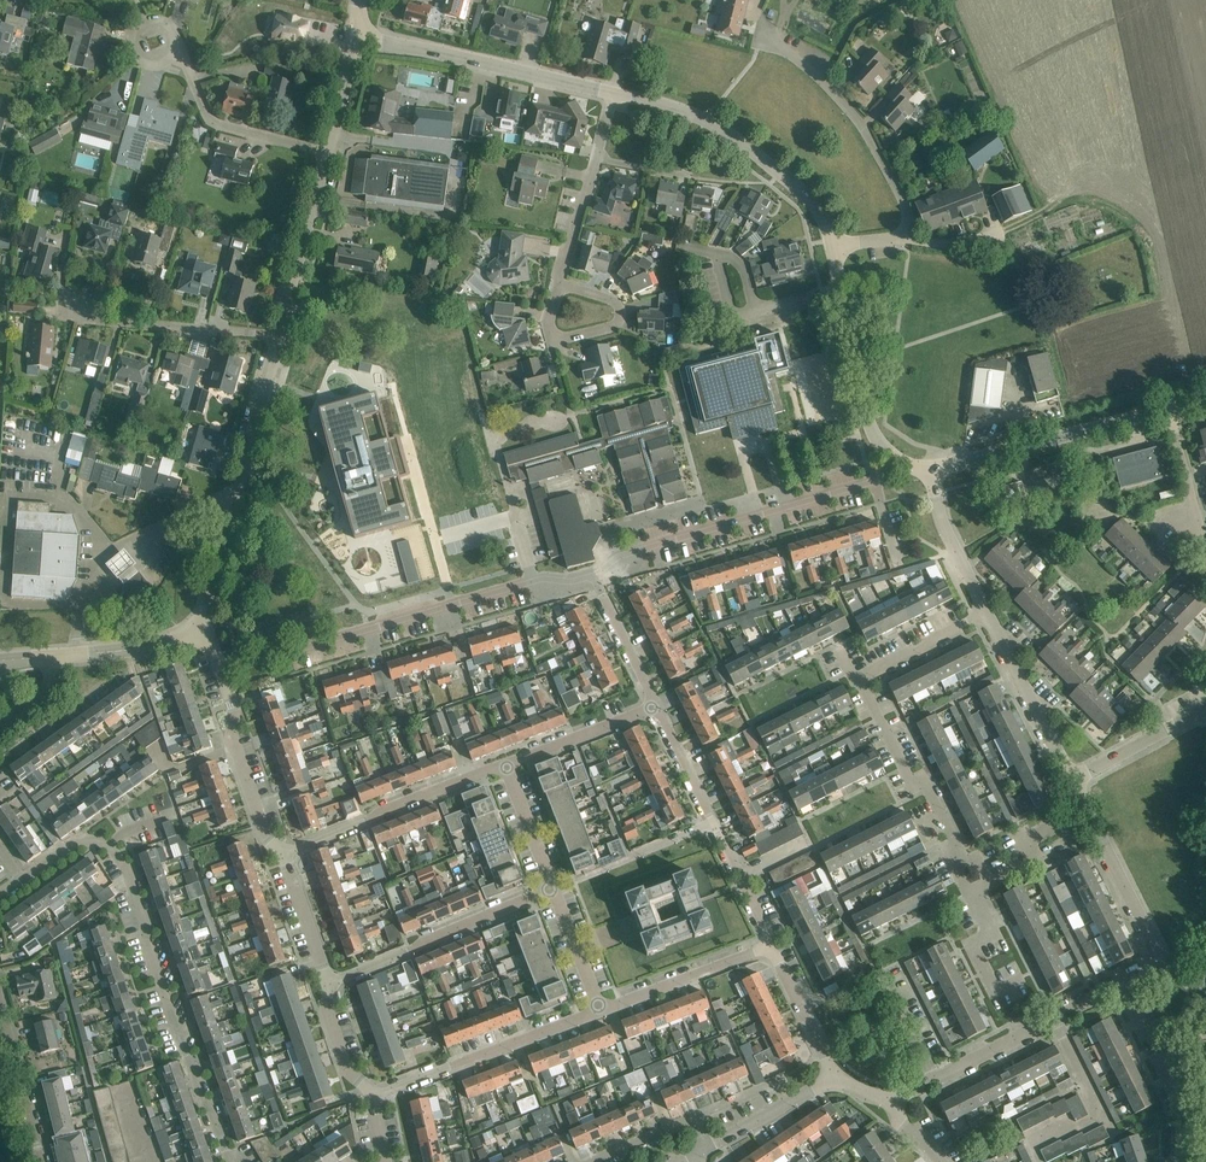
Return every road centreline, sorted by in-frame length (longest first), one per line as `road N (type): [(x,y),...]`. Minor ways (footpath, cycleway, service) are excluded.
road 1 (residential): [(22,879),(82,841),(115,852),(230,1161)]
road 2 (residential): [(220,671),(543,578),(592,575)]
road 3 (residential): [(592,575),(620,555),(881,478),(894,458)]
road 4 (residential): [(201,632),(278,334)]
road 5 (tertiary): [(833,246),(807,196),(728,133),(613,92)]
road 6 (residential): [(656,706),(767,947)]
road 7 (tertiary): [(613,92),(386,44),(366,30)]
road 8 (residential): [(890,1101),(1119,986)]
road 9 (tertiary): [(930,471),(1167,408)]
road 10 (residential): [(372,1095),(600,1009)]
road 11 (residential): [(329,983),(553,888)]
road 12 (residential): [(283,853),(505,764)]
road 13 (tertiary): [(894,458),(868,422),(833,246)]
road 14 (residential): [(1119,986),(1151,970),(1157,948),(1086,808)]
road 15 (residential): [(964,862),(859,678)]
road 16 (residential): [(278,334),(97,319),(82,304)]
road 17 (residential): [(558,284),(613,92)]
road 18 (residential): [(327,152),(215,123),(174,52)]
road 19 (residential): [(283,853),(264,831),(231,733),(234,711),(220,671)]
road 20 (residential): [(1180,1161),(1176,1098),(1119,986)]
road 21 (residential): [(278,334),(327,152)]
road 22 (residential): [(1072,778),(985,613)]
road 23 (residential): [(600,1009),(767,947)]
road 24 (residential): [(906,238),(907,209),(876,150),(827,87)]
road 25 (residential): [(505,764),(656,706)]
road 26 (residential): [(39,1161),(0,1010)]
road 27 (residential): [(558,284),(611,300),(617,319),(571,337),(551,330),(549,321)]
road 28 (residential): [(985,613),(945,530),(930,471)]
road 29 (unclassified): [(201,632),(50,656)]
road 30 (residential): [(1072,778),(1205,710)]
road 31 (residential): [(1020,979),(995,991),(972,946),(991,936),(969,892)]
road 32 (residential): [(708,1147),(836,1076)]
road 33 (residential): [(767,947),(836,1076)]
road 34 (residential): [(592,575),(656,706)]
road 35 (residential): [(859,678),(985,613)]
road 36 (residential): [(329,983),(283,853)]
road 37 (residential): [(505,764),(553,888)]
road 38 (residential): [(1203,536),(1167,408)]
road 39 (residential): [(553,888),(600,1009)]
road 40 (residential): [(327,152),(366,30)]
road 41 (residential): [(174,52),(164,62),(143,63),(131,39),(138,26),(158,21),(175,45)]
road 42 (residential): [(372,1095),(348,1071),(327,1008),(329,983)]

